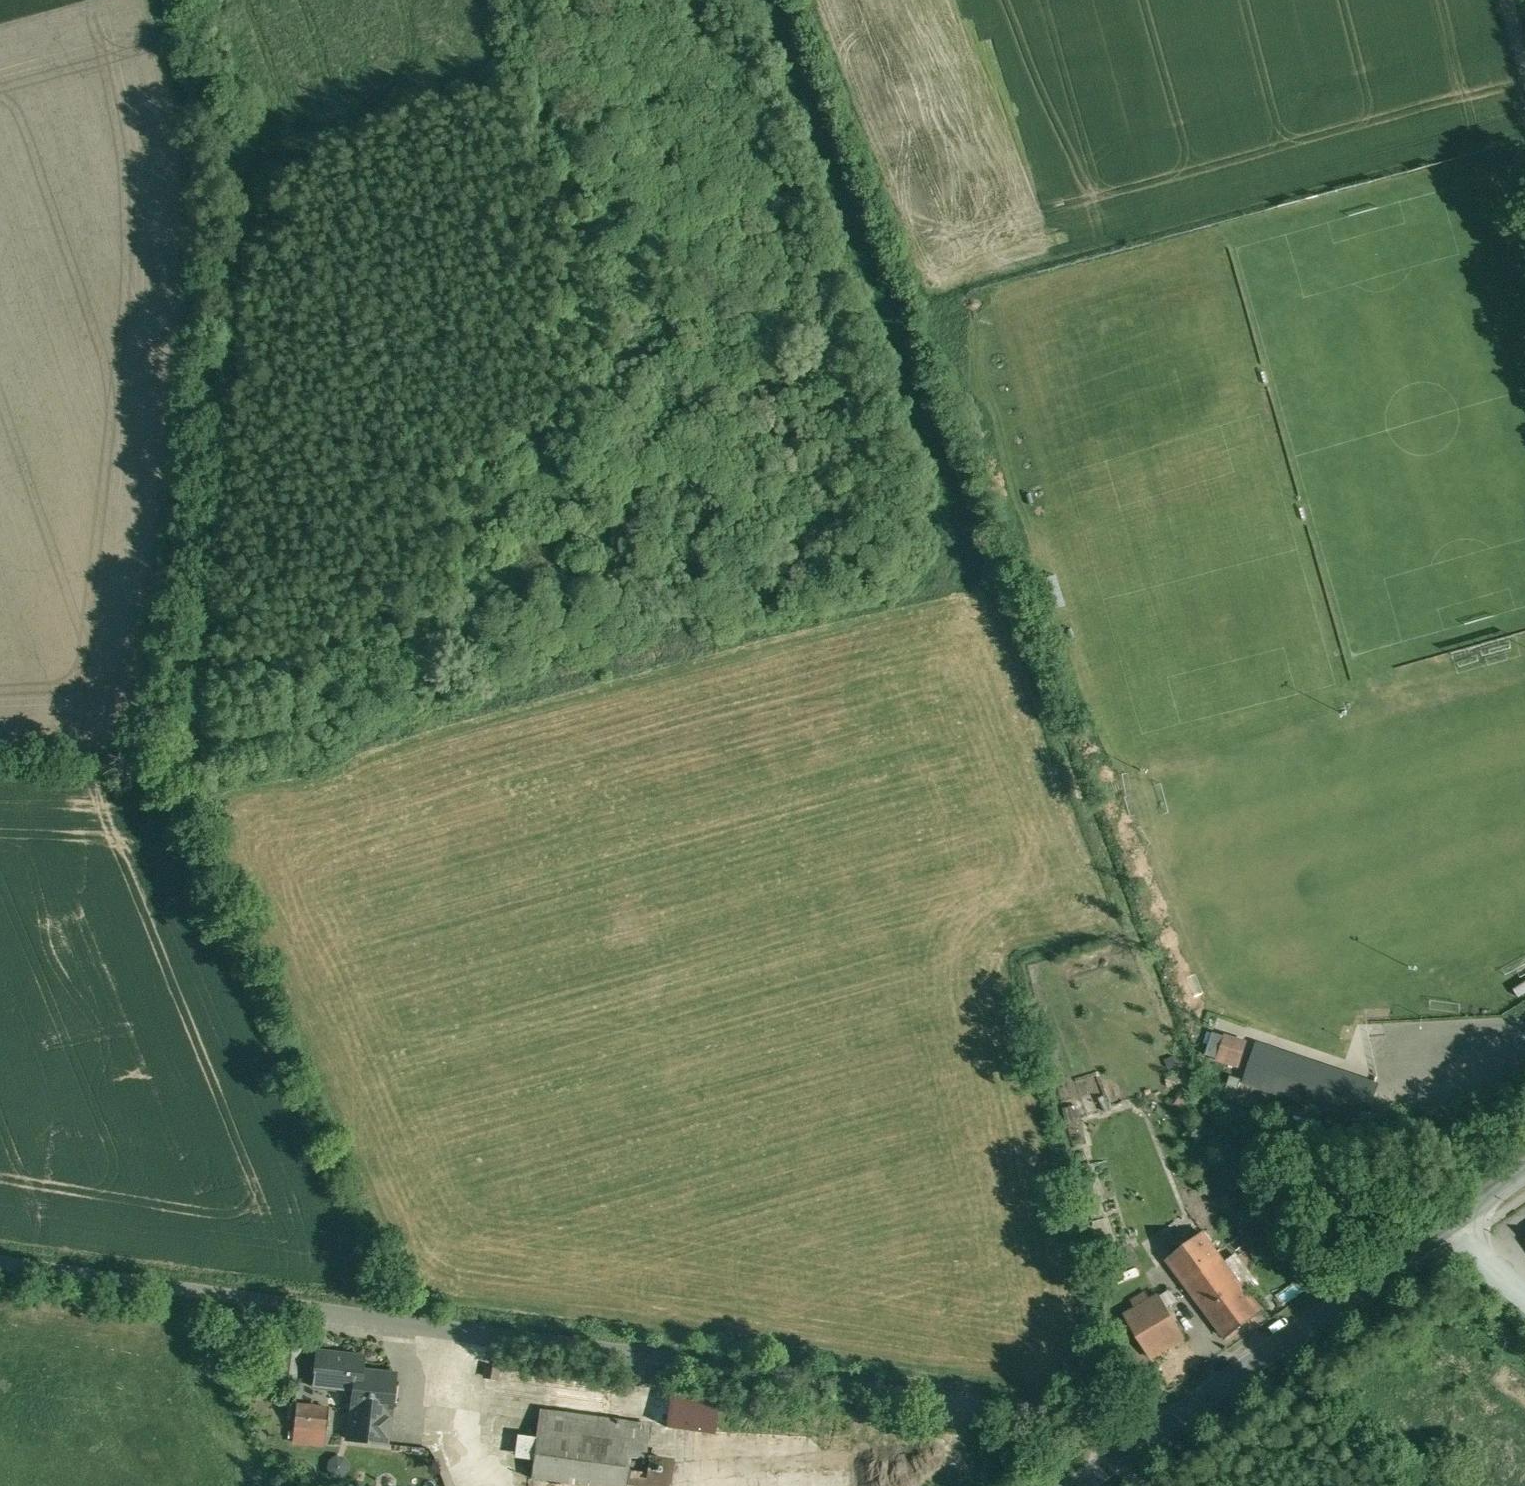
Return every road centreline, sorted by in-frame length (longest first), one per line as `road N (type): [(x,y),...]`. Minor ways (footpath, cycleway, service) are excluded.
road 1 (unclassified): [(1151,1434),(0,1264)]
road 2 (secondary): [(1456,1231),(1151,1434)]

